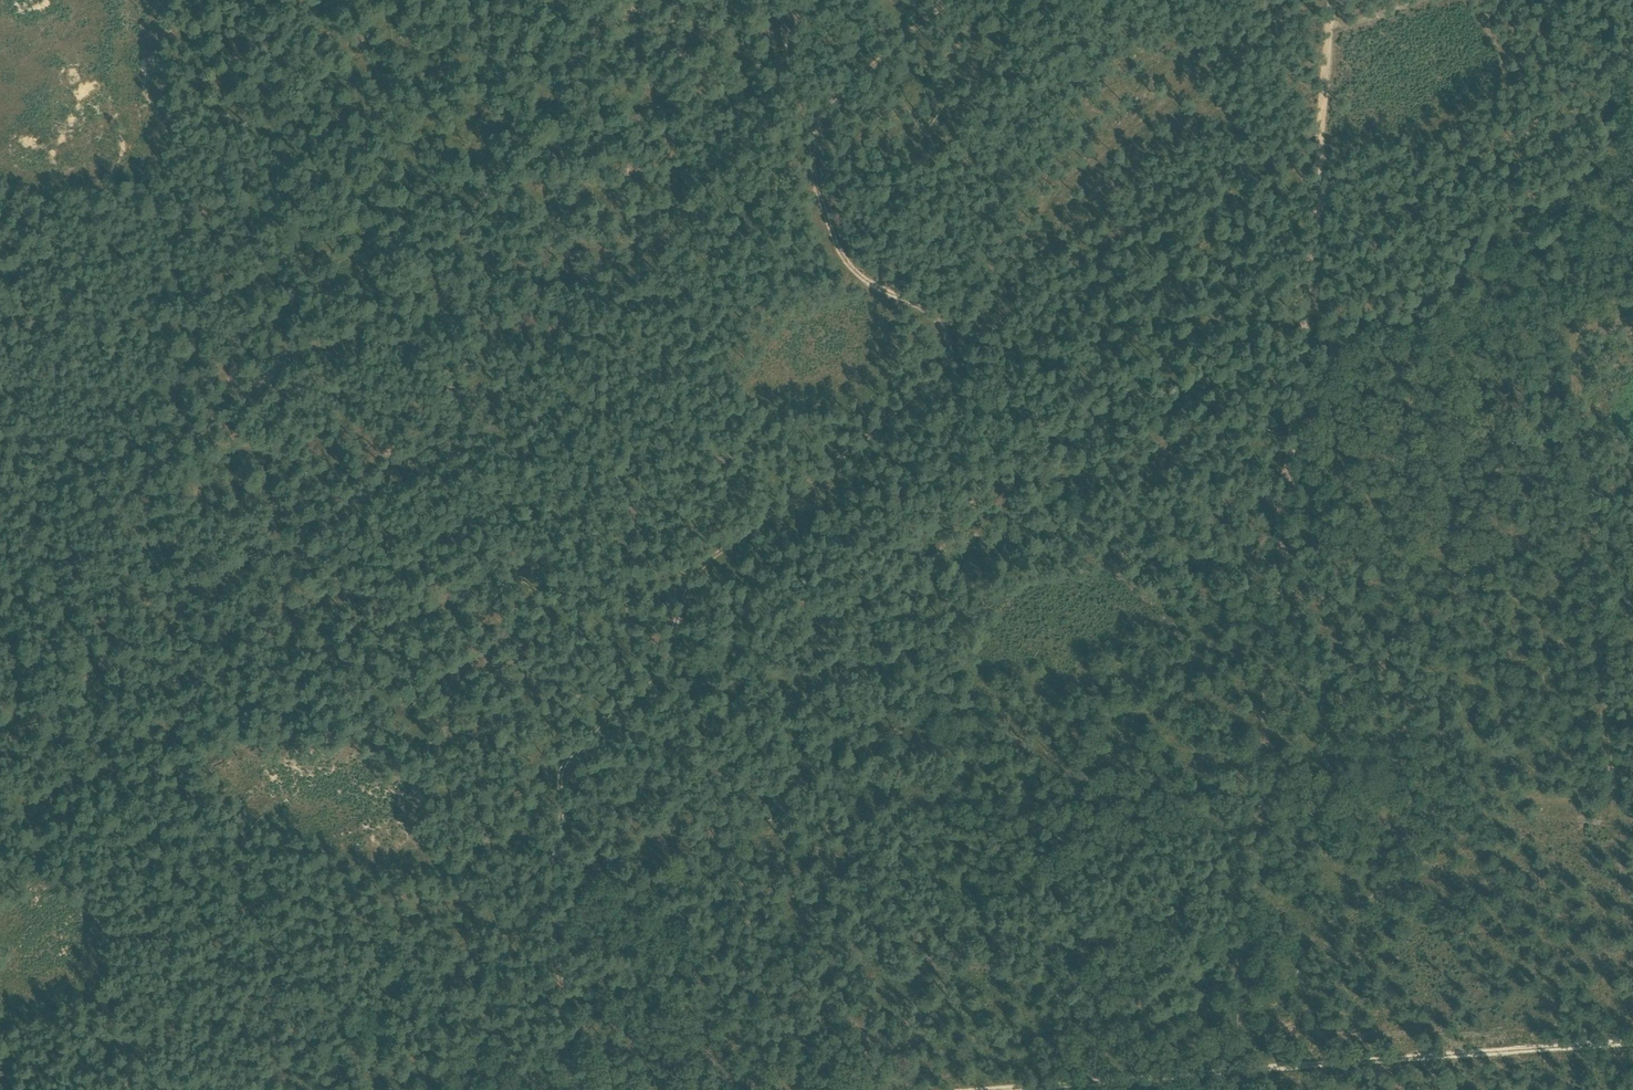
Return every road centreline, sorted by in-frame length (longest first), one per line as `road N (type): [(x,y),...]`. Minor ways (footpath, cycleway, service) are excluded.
road 1 (track): [(559,829),(562,769),(604,718),(657,674),(671,617),(713,563),(970,339),(838,257),(812,154),(815,128),(847,81),(955,0)]
road 2 (track): [(1333,0),(1239,1070)]
road 3 (track): [(994,1089),(1632,1038)]
road 4 (track): [(970,339),(1084,170),(1224,60),(1327,0)]

